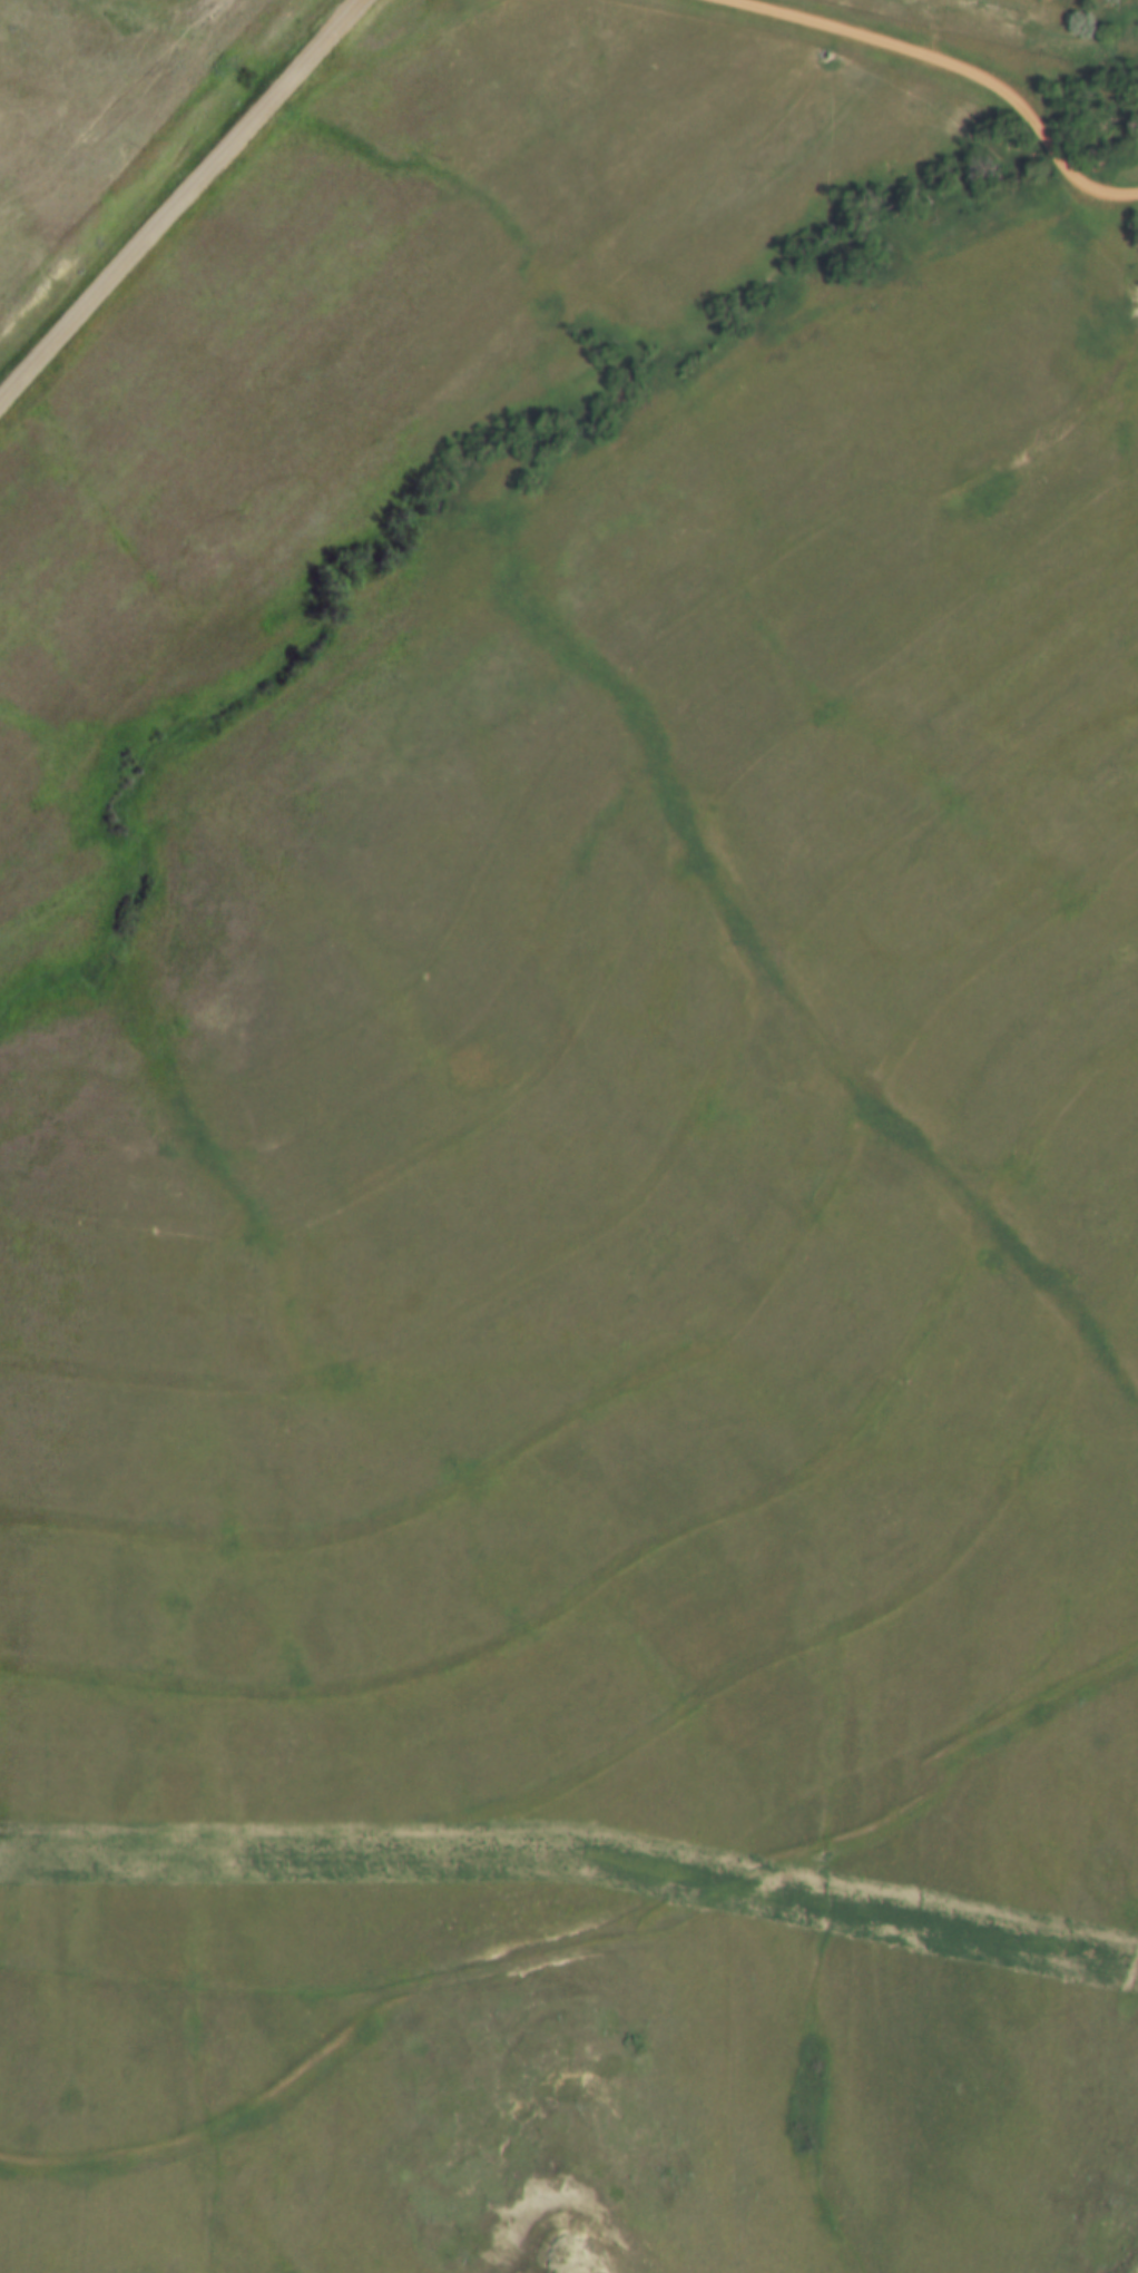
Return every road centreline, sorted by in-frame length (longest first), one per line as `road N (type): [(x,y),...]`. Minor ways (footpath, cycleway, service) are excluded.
road 1 (tertiary): [(362,0),(0,408)]

